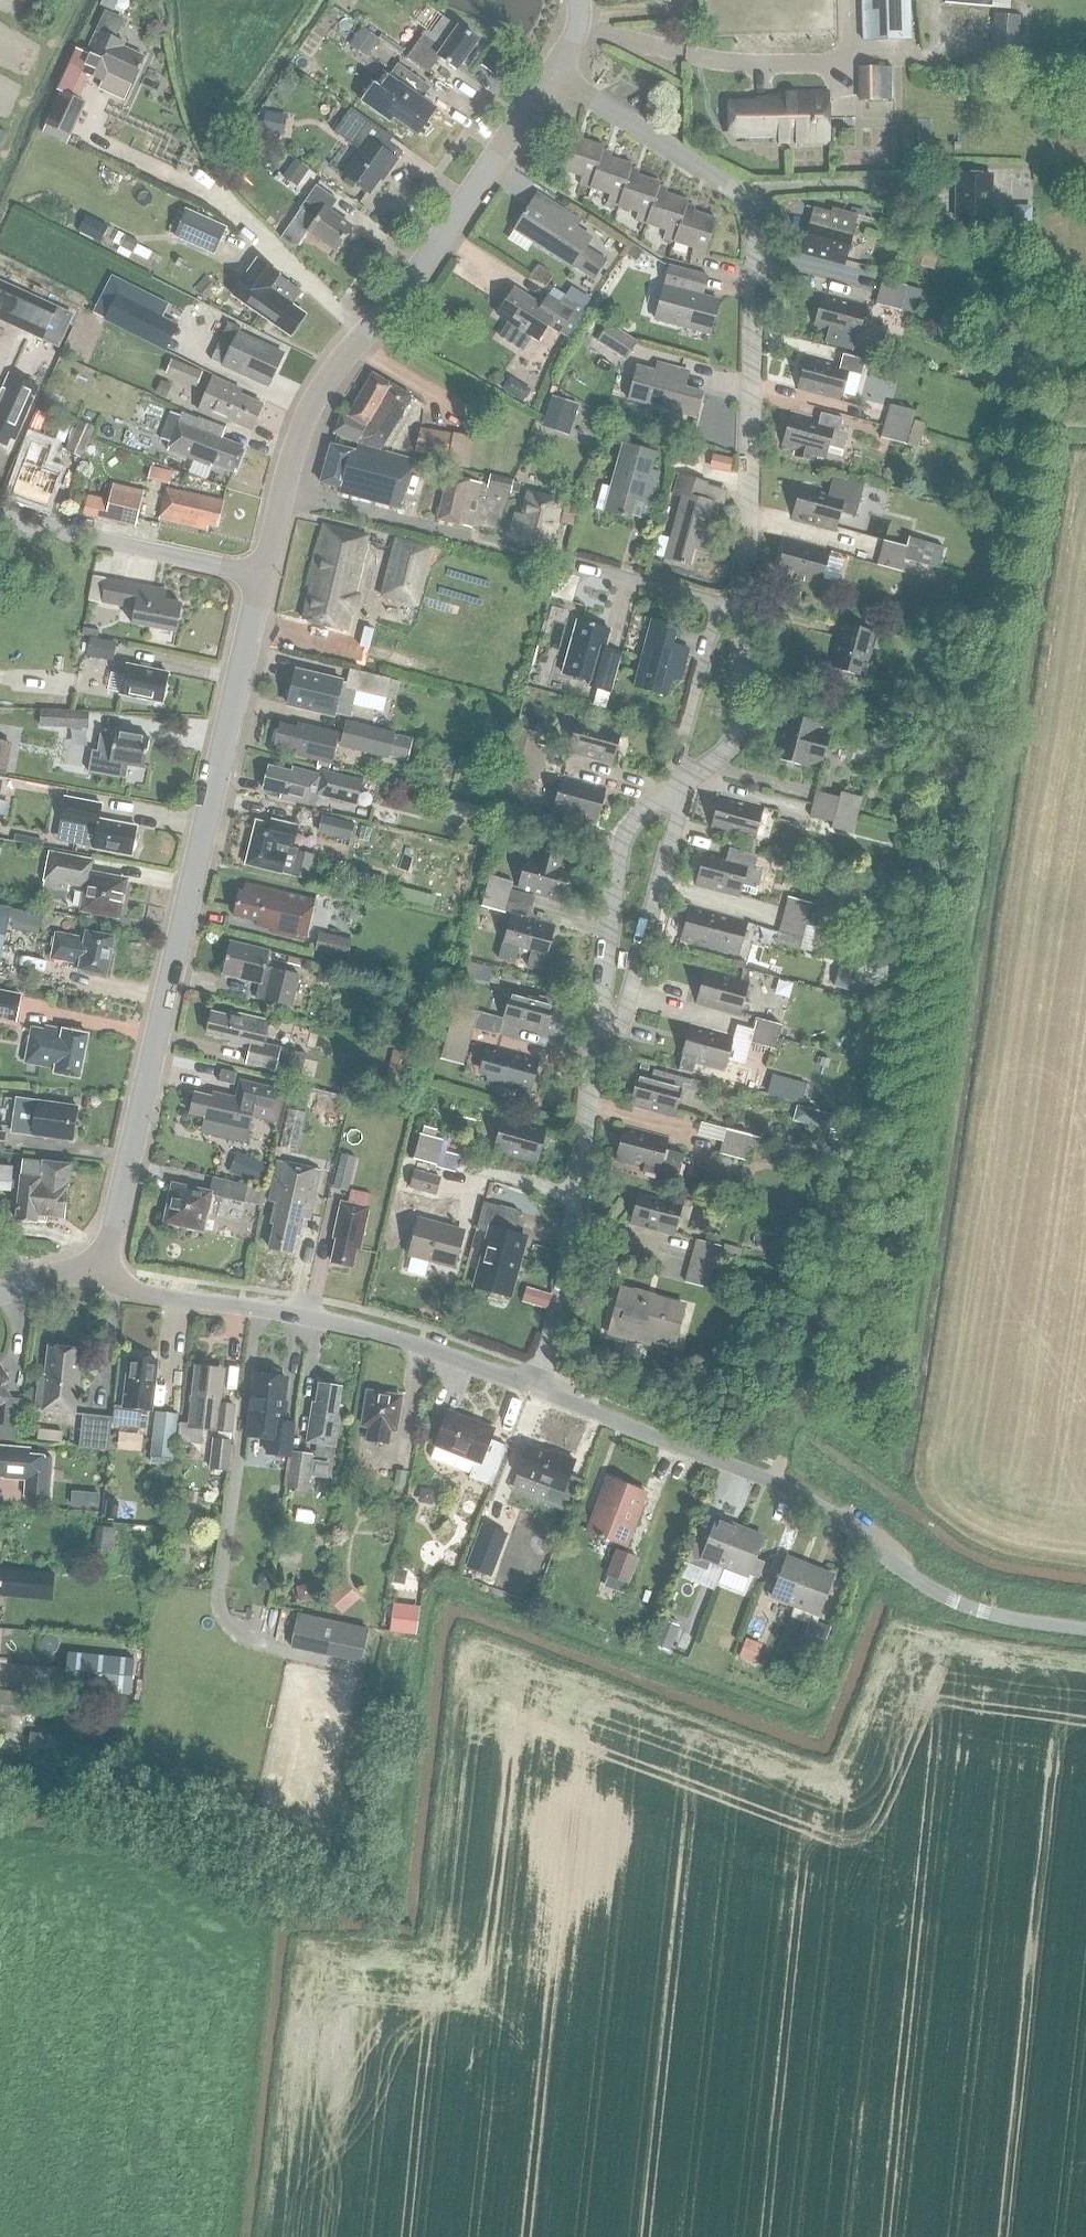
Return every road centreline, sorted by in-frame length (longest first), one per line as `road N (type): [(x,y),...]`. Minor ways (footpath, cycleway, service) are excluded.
road 1 (residential): [(535,1389),(563,1300),(619,841),(636,815),(730,748),(741,719),(744,596)]
road 2 (tertiary): [(95,1258),(116,1223),(262,576)]
road 3 (residential): [(744,596),(754,220),(747,201),(552,71)]
road 4 (unclassified): [(1085,1629),(968,1608),(924,1587),(825,1509),(535,1389)]
road 5 (tertiary): [(283,491),(308,409),(342,359),(407,291),(552,71)]
road 6 (residential): [(283,491),(717,604),(744,596)]
road 7 (unclassified): [(535,1389),(367,1330),(154,1295),(116,1279),(95,1258)]
road 8 (unclassified): [(0,511),(20,525),(262,576)]

